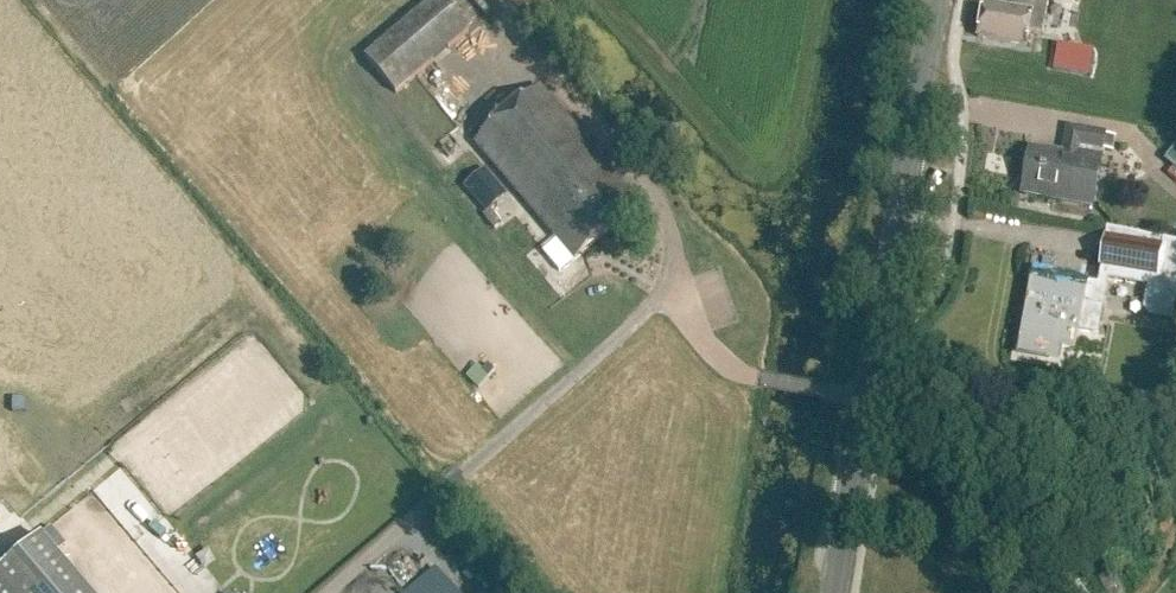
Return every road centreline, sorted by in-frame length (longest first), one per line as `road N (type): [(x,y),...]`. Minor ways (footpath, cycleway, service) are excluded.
road 1 (tertiary): [(837,592),(934,0)]

